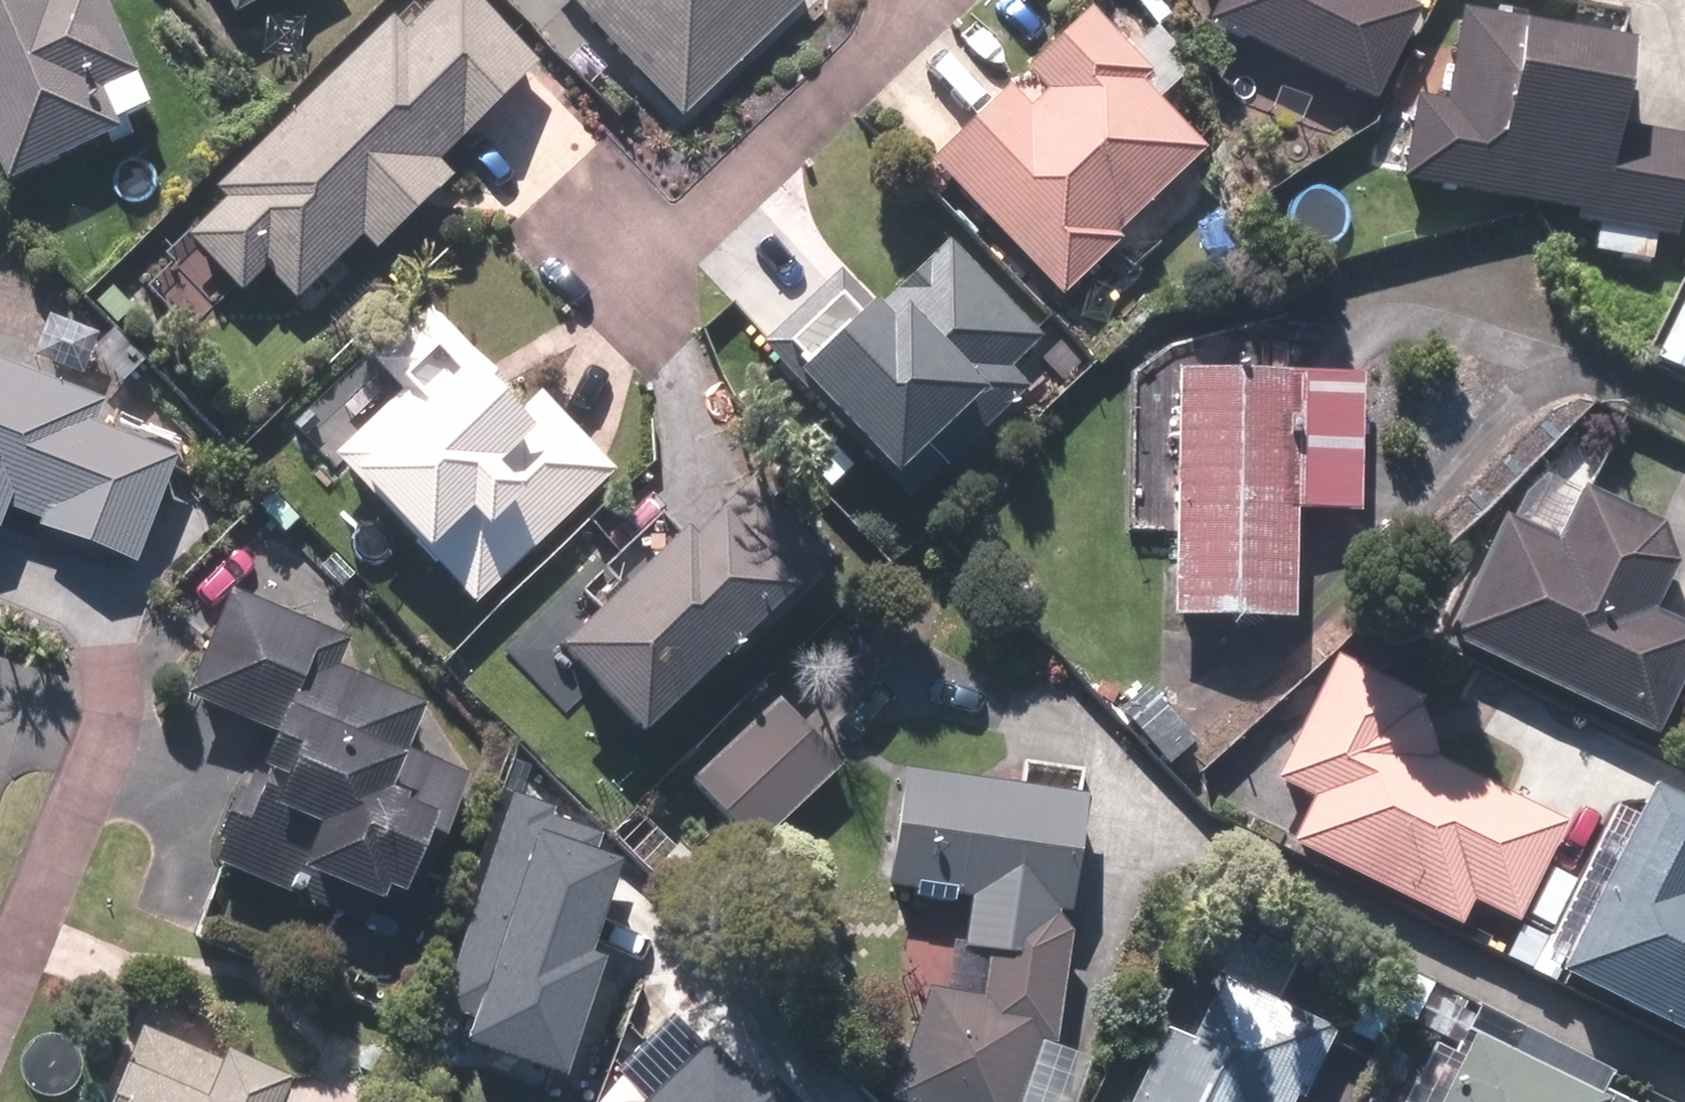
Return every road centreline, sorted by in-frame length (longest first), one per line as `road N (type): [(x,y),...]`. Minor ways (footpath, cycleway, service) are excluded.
road 1 (residential): [(605,298),(912,0)]

